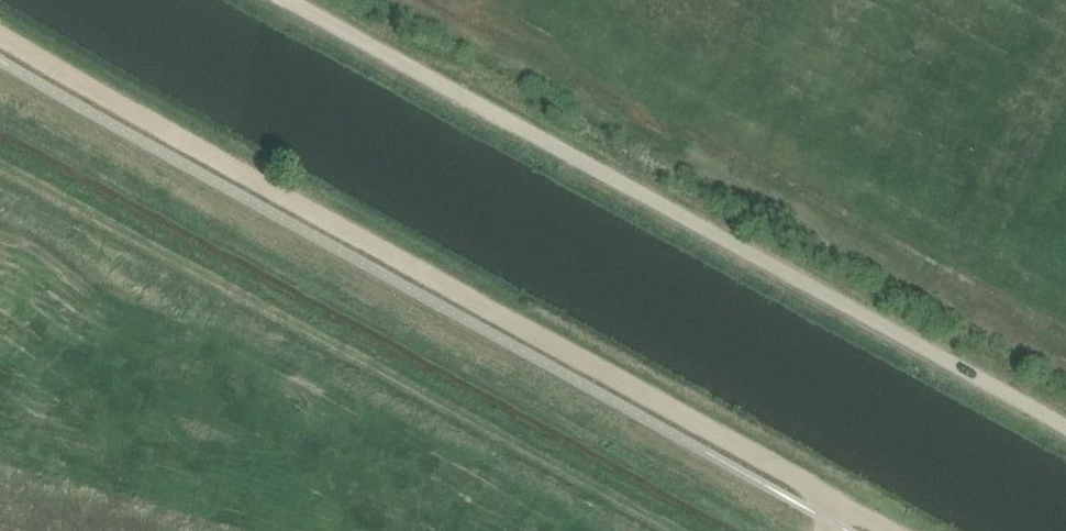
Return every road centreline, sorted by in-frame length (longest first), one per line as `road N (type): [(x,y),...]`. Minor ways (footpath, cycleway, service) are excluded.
road 1 (track): [(921,530),(0,29)]
road 2 (track): [(276,0),(1065,434)]

